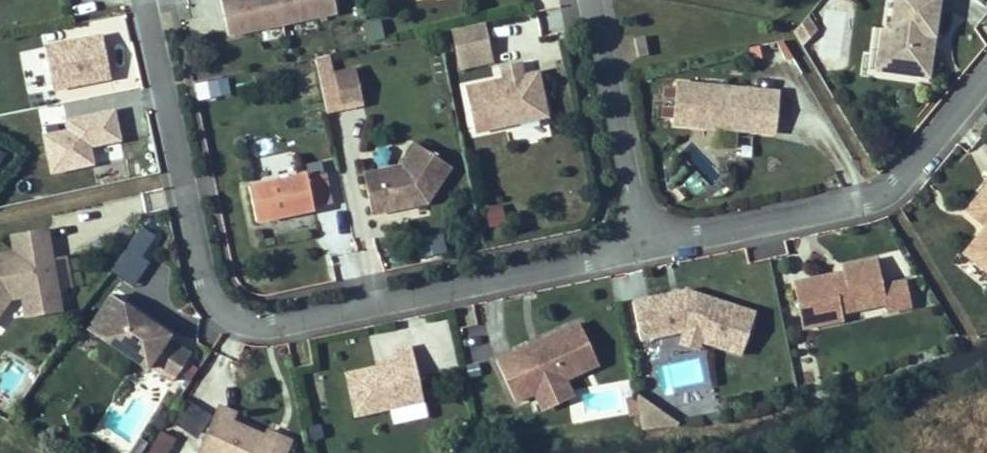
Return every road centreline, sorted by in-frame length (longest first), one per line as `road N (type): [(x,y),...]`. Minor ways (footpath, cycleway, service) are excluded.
road 1 (residential): [(143,0),(201,277),(248,326),(648,243)]
road 2 (residential): [(648,243),(883,193),(986,75)]
road 3 (residential): [(600,0),(648,243)]

